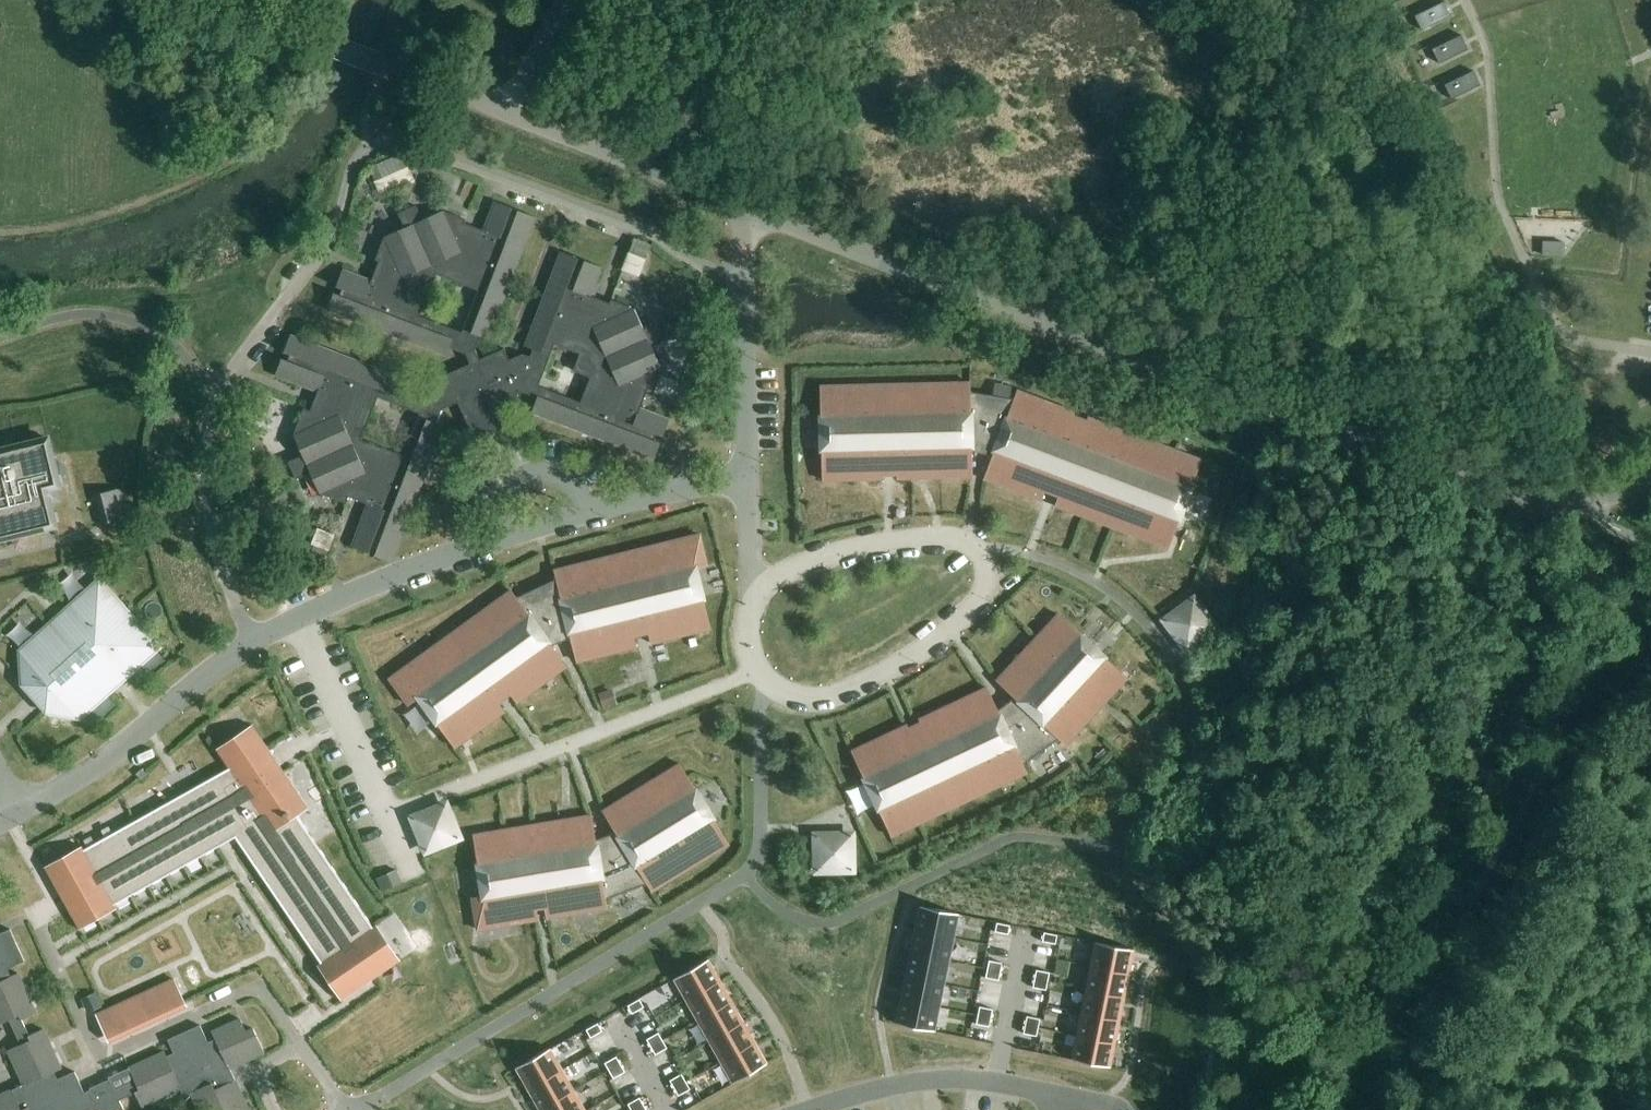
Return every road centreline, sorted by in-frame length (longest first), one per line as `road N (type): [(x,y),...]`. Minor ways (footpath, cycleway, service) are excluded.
road 1 (unclassified): [(743,206),(1532,506),(1596,502),(1650,474)]
road 2 (residential): [(252,642),(208,523),(206,442),(229,377),(321,253),(338,224),(354,167),(369,150),(394,143),(419,149),(627,223),(712,272),(744,276)]
road 3 (residential): [(767,685),(803,700),(868,685),(949,634),(986,594),(986,576),(978,553),(961,541),(907,541),(834,557),(792,575),(753,605)]
road 4 (unclassified): [(206,0),(507,112)]
road 5 (unclassified): [(15,815),(99,765),(252,642)]
road 6 (unclassified): [(252,642),(505,537)]
road 7 (unclassified): [(507,112),(743,206)]
road 8 (unclassified): [(817,1109),(936,1081),(1012,1085),(1054,1099)]
road 9 (unclassified): [(747,478),(744,276)]
road 10 (residential): [(347,1109),(303,1051),(258,1070),(276,1109)]
road 11 (unclassified): [(587,512),(747,478)]
road 12 (residential): [(505,537),(510,490),(525,479),(561,475),(587,512)]
road 13 (residential): [(507,112),(569,0)]
road 14 (residential): [(753,605),(747,478)]

